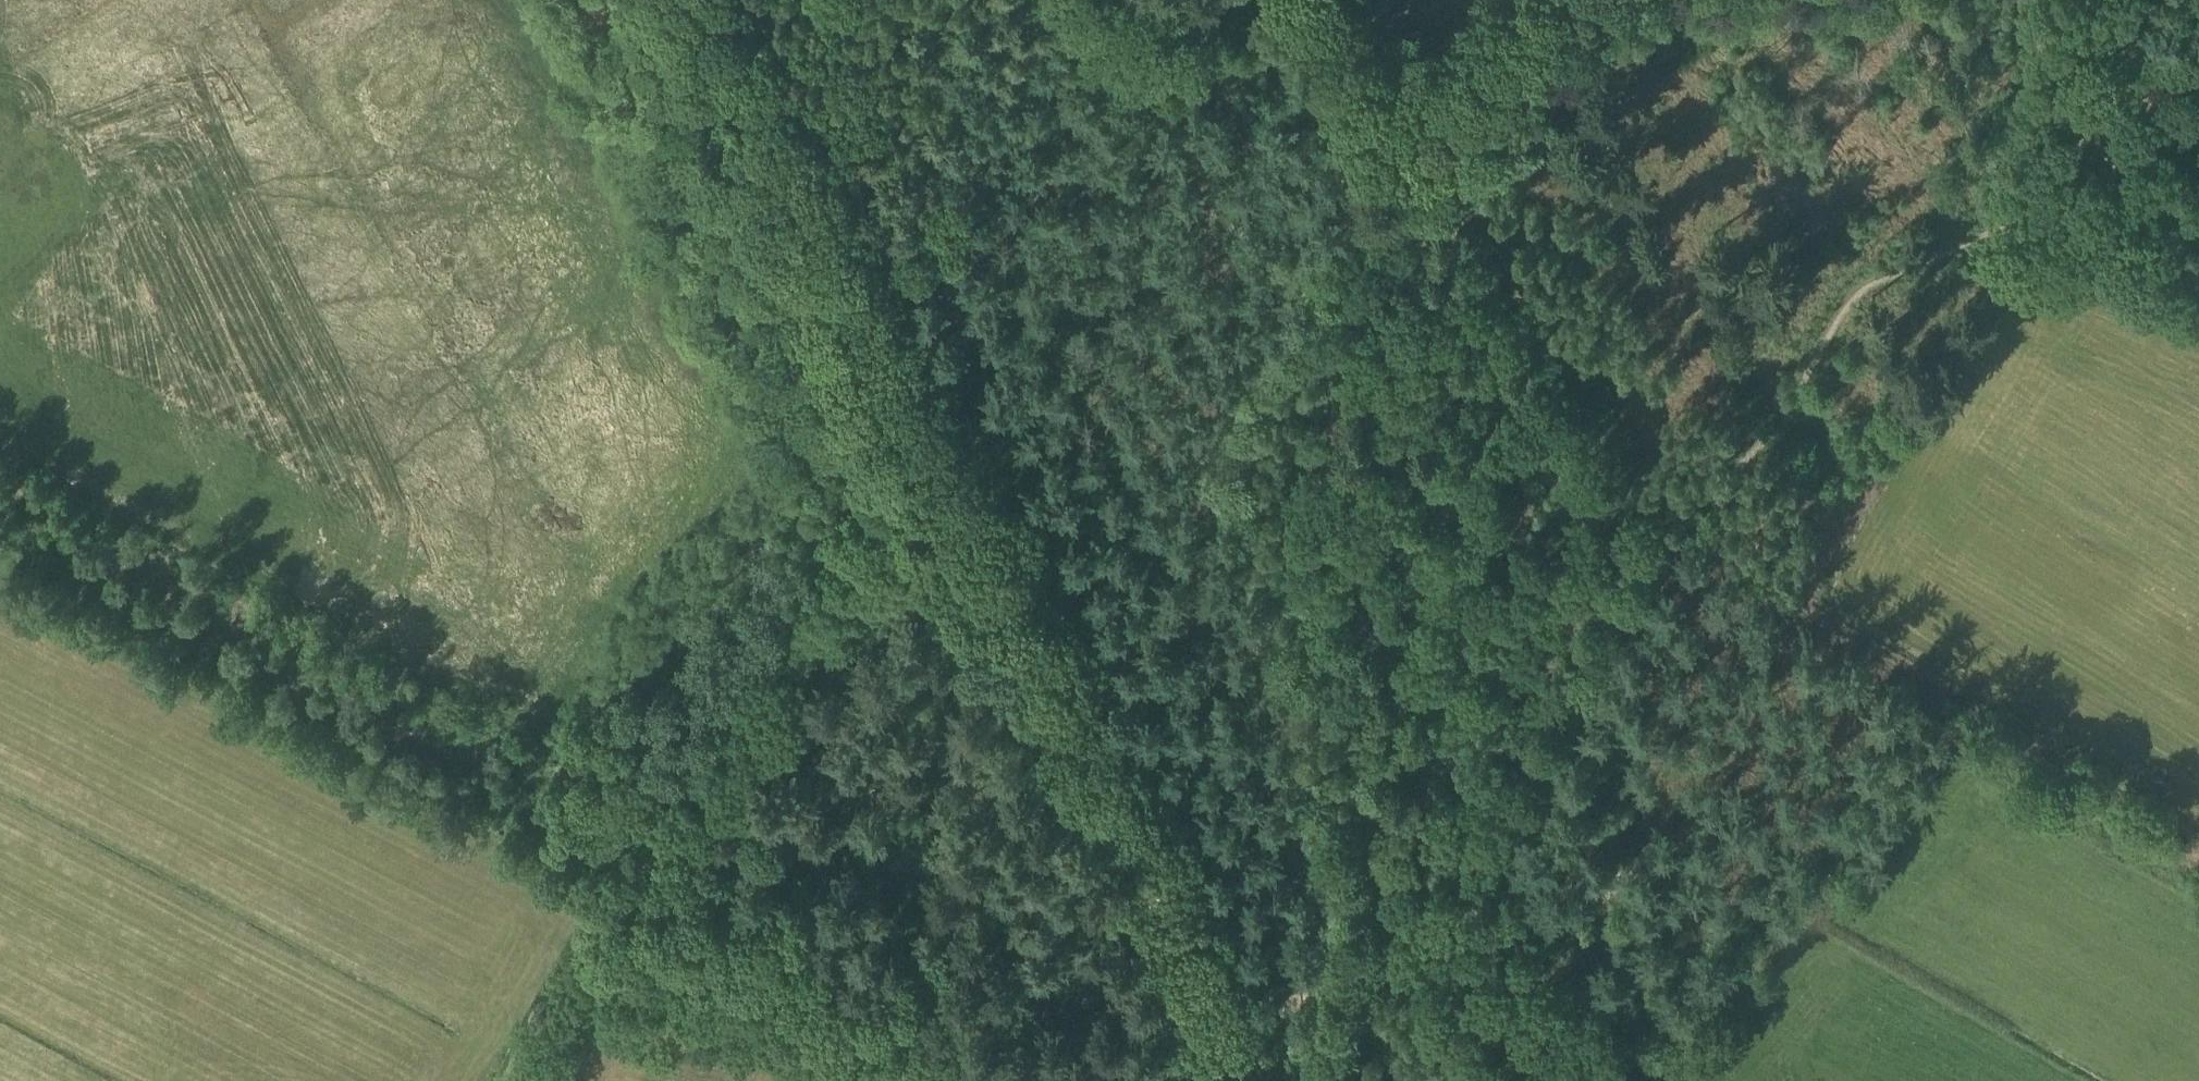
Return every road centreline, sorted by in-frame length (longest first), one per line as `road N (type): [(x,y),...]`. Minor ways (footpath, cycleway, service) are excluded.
road 1 (track): [(698,0),(1245,1080)]
road 2 (track): [(539,1080),(643,874),(928,454)]

